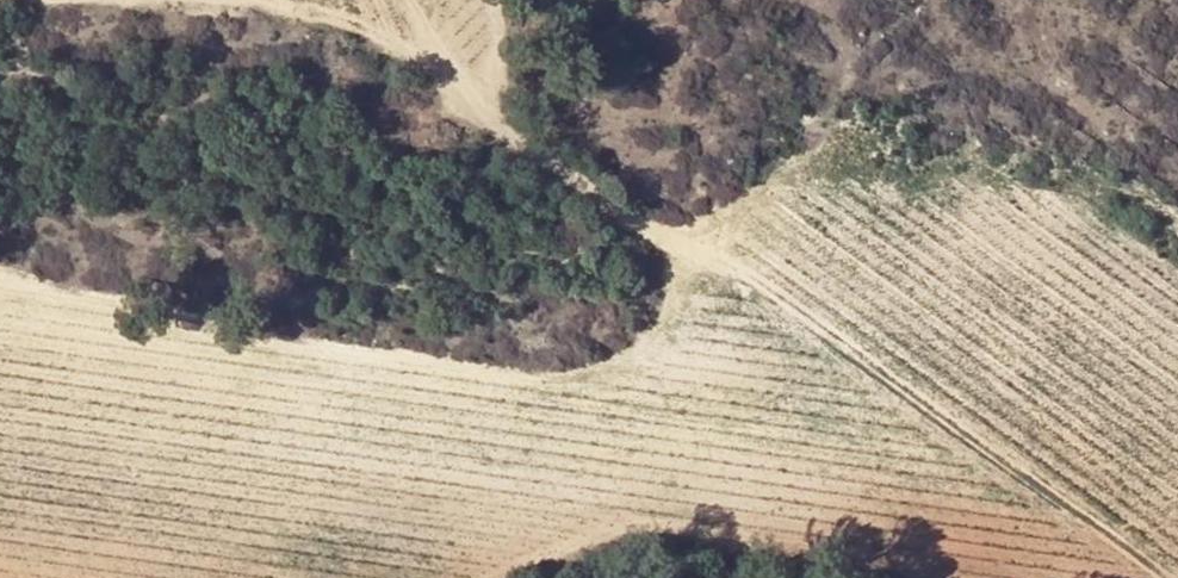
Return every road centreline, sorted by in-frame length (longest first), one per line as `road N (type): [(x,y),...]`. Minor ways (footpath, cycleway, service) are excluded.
road 1 (track): [(1169,577),(796,314),(657,239),(371,34),(272,4),(214,0)]

